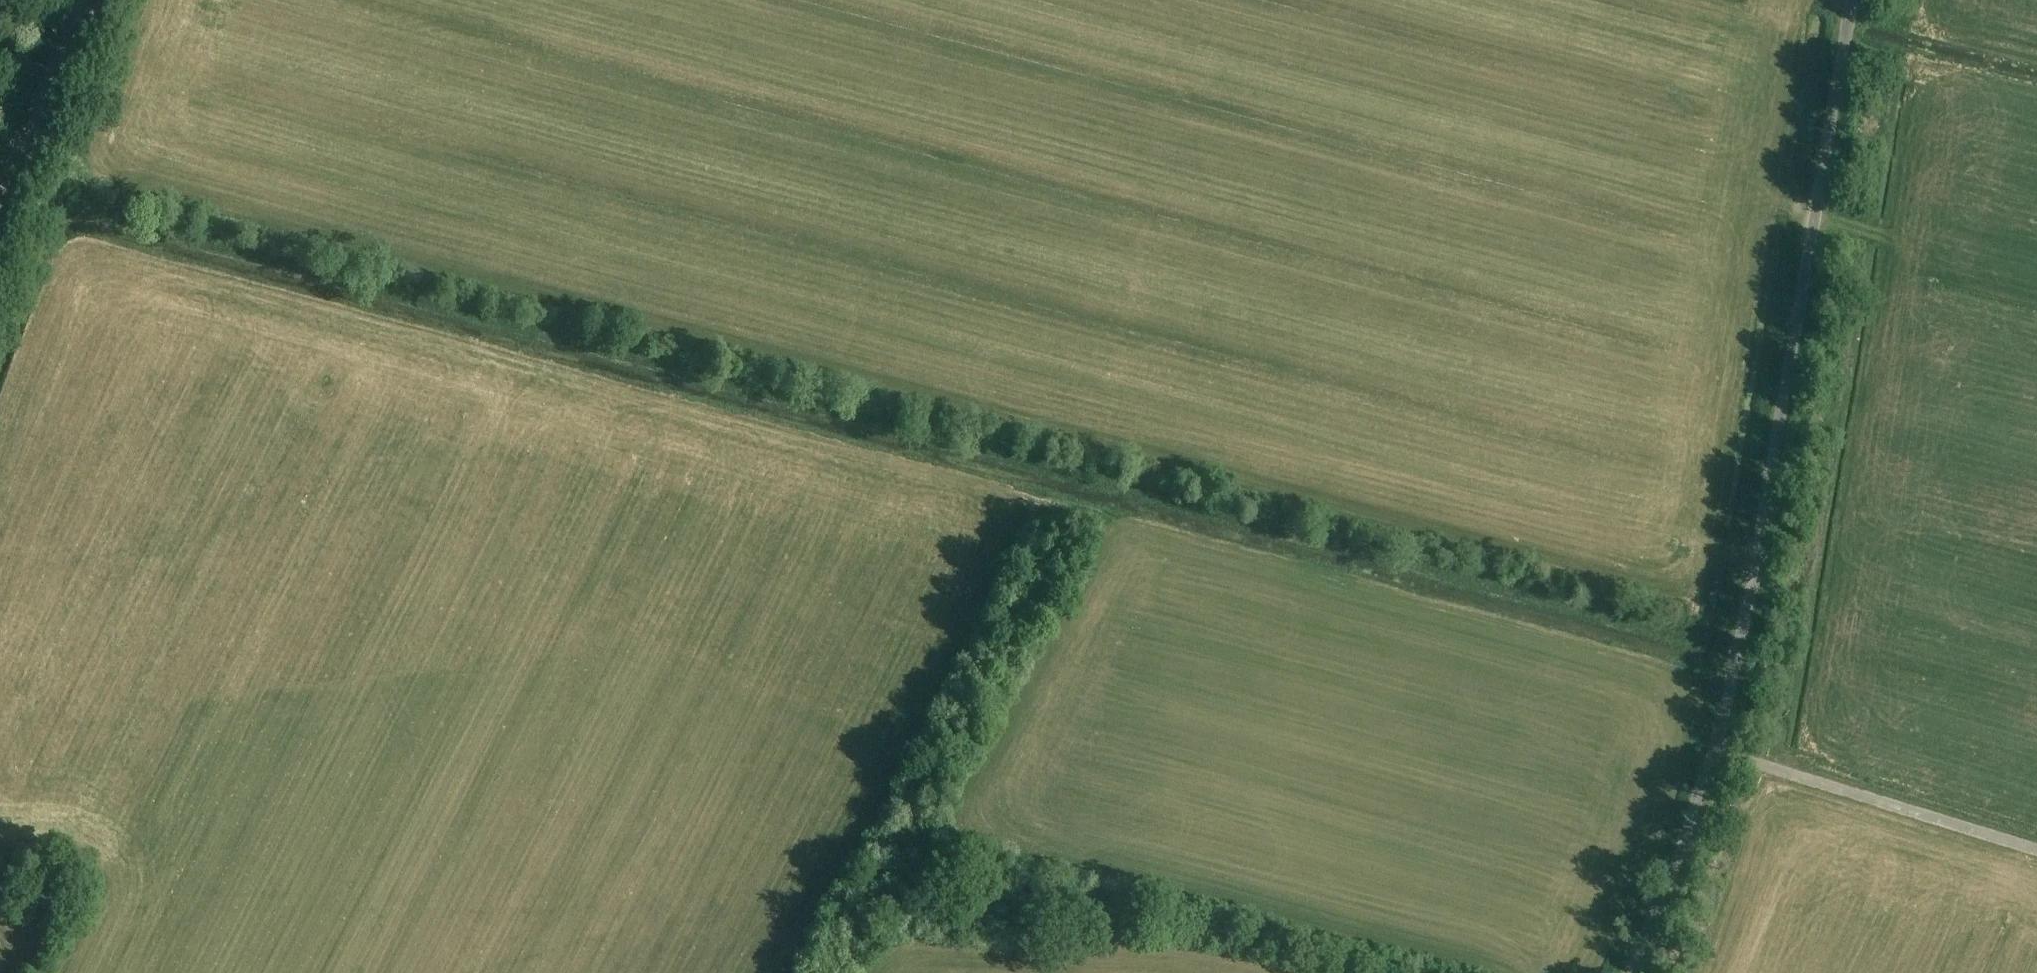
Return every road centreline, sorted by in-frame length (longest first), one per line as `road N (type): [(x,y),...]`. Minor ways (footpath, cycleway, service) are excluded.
road 1 (unclassified): [(1628,972),(1691,824),(1737,657),(1853,0)]
road 2 (track): [(0,175),(85,0)]

